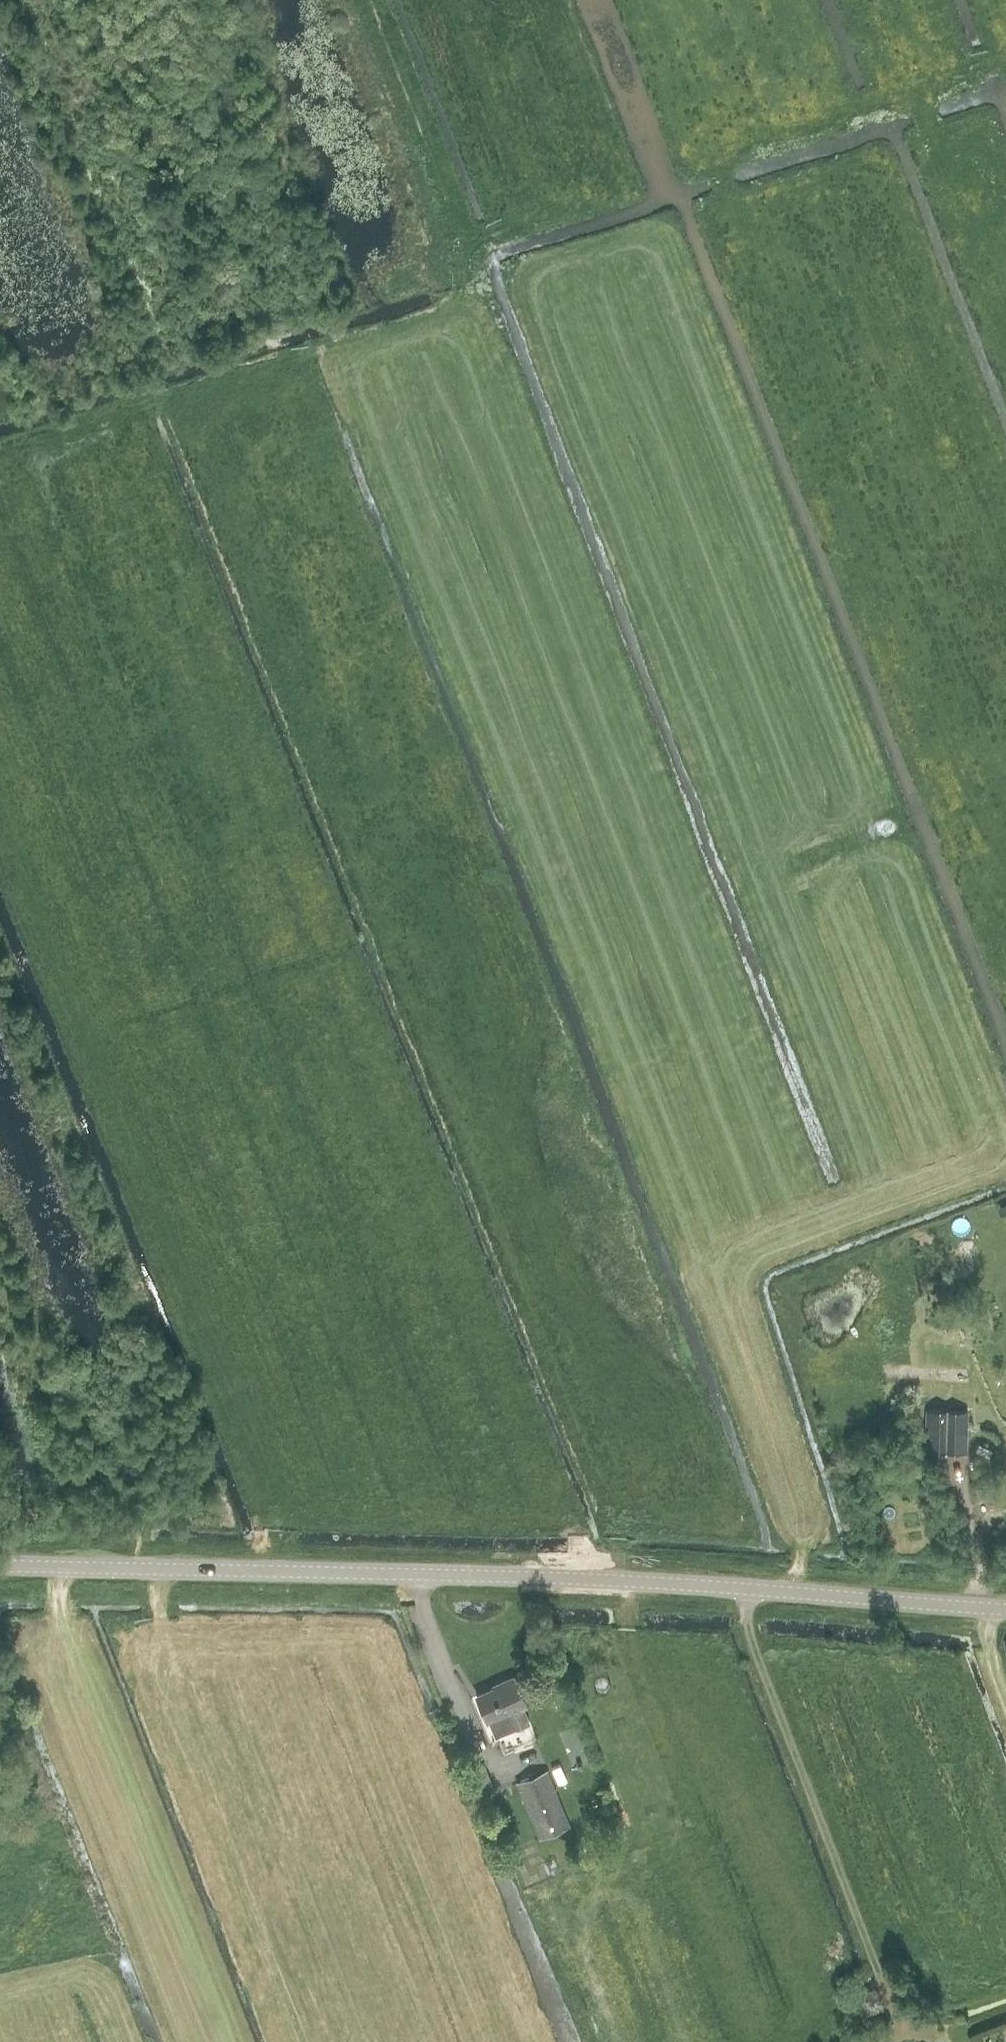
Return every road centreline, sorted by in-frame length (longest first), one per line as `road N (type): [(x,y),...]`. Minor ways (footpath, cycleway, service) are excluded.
road 1 (tertiary): [(0,1567),(630,1581),(1005,1611)]

